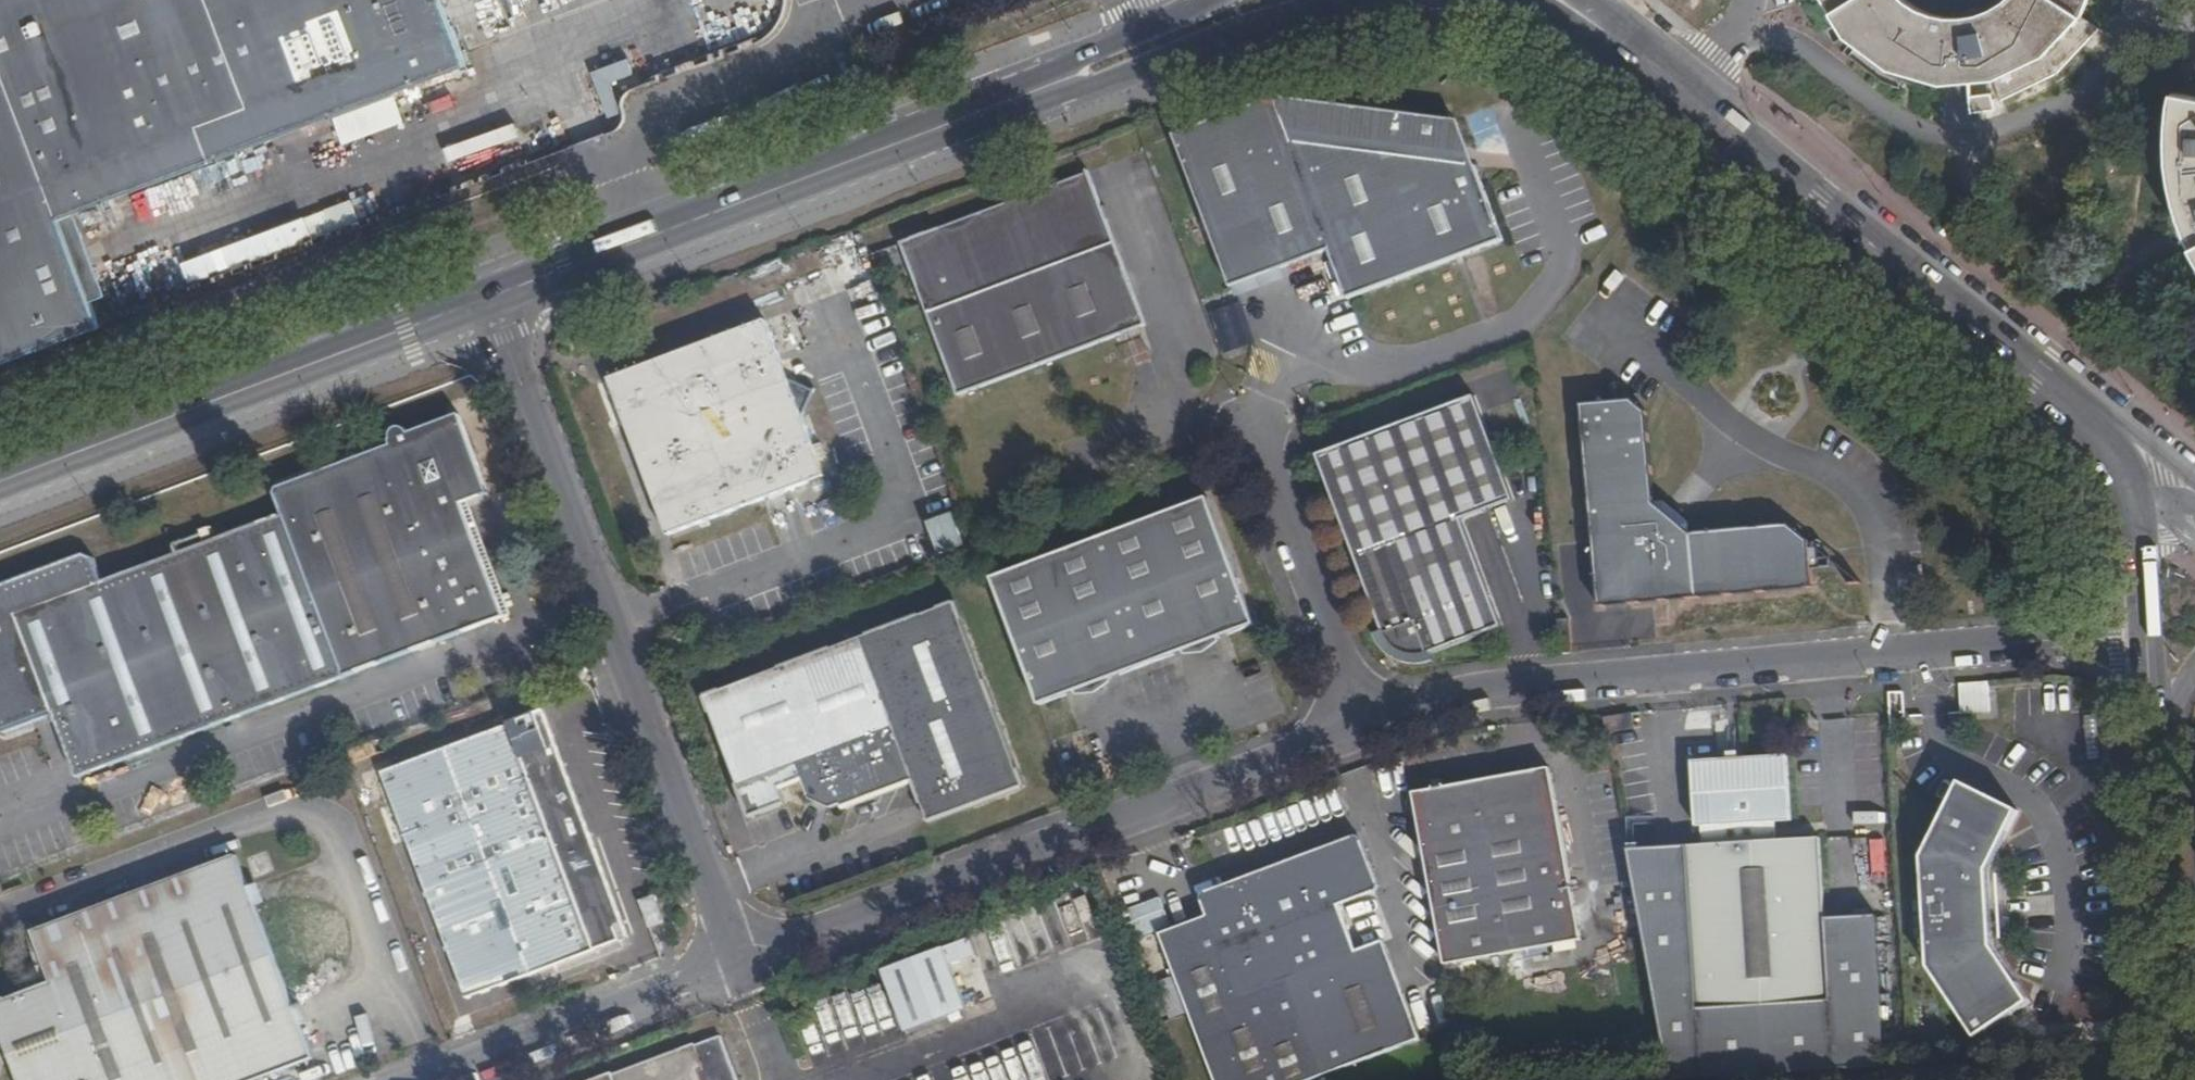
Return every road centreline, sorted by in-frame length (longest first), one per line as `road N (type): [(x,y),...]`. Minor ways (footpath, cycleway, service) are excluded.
road 1 (unclassified): [(500,325),(1193,69),(1331,0)]
road 2 (unclassified): [(1223,0),(1116,56),(485,288)]
road 3 (unclassified): [(1366,723),(1498,690),(2133,627)]
road 4 (unclassified): [(500,325),(744,963)]
road 5 (unclassified): [(744,963),(1366,723)]
road 6 (residential): [(1601,20),(1966,331),(2103,433)]
road 7 (unclassified): [(0,506),(500,325)]
road 8 (unclassified): [(485,288),(0,467)]
road 9 (unclassified): [(424,1079),(744,963)]
road 10 (residential): [(1366,723),(1259,427)]
road 11 (unclassified): [(2162,1079),(2143,766)]
road 12 (unclassified): [(2133,627),(2126,517),(2103,433)]
road 13 (unclassified): [(2143,766),(2133,627)]
road 14 (unclassified): [(2143,766),(2168,686),(2194,653)]
road 15 (residential): [(2103,433),(2194,510)]

